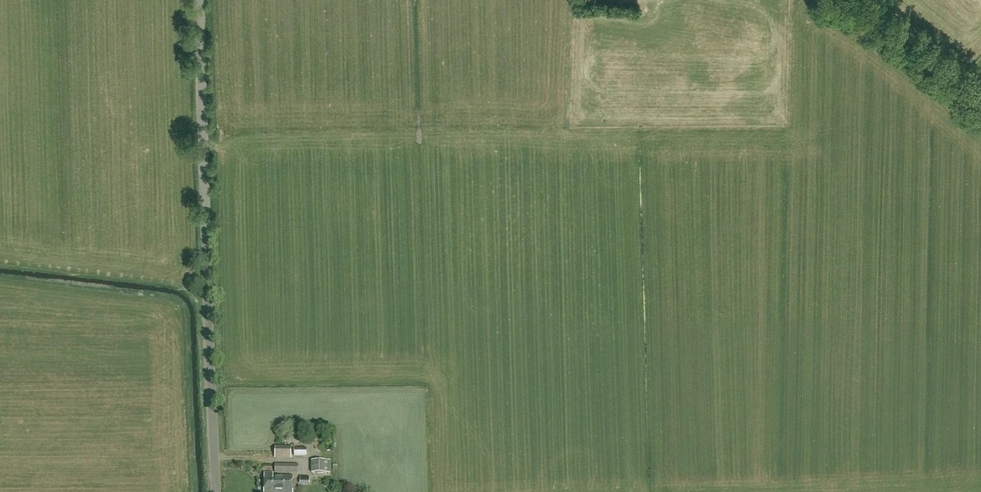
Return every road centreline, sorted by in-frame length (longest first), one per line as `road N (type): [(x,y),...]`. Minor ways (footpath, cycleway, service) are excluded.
road 1 (unclassified): [(215,491),(201,0)]
road 2 (track): [(980,105),(847,0)]

